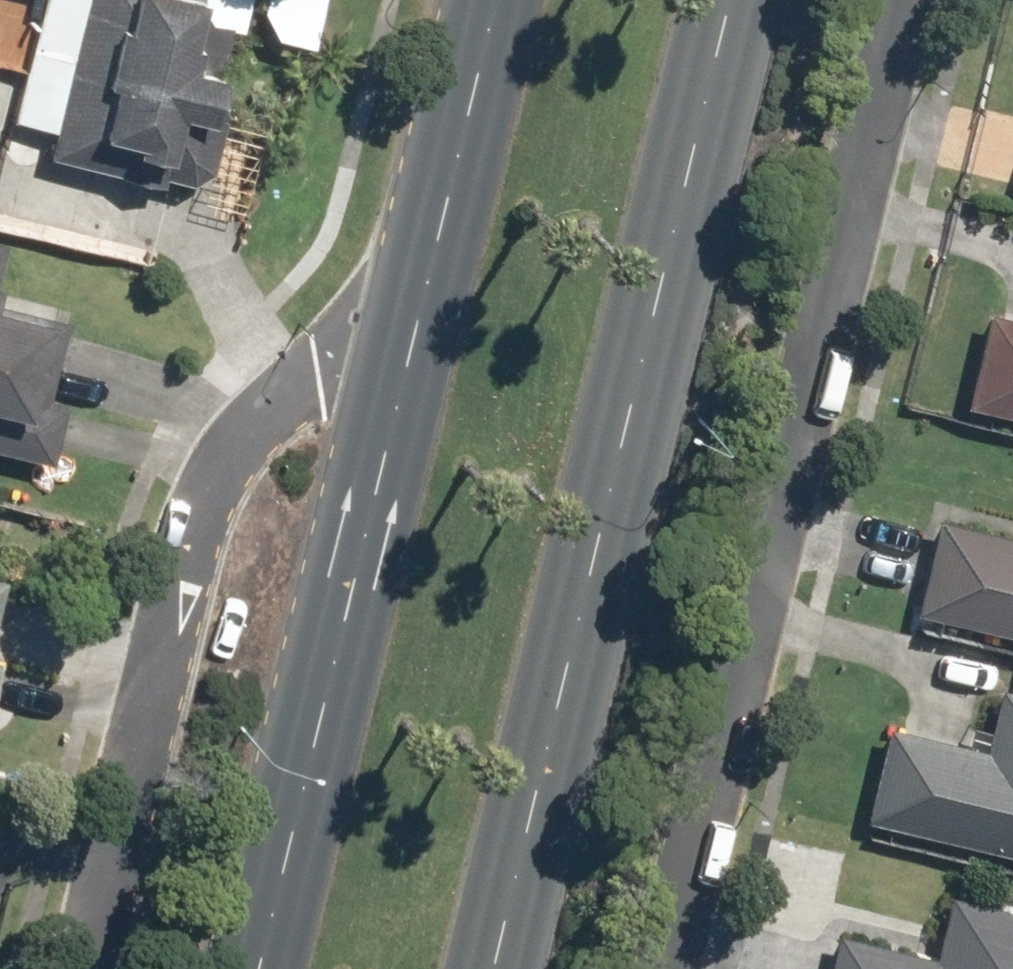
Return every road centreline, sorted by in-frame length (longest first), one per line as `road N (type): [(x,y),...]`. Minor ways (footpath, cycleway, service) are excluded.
road 1 (primary): [(718,0),(478,968)]
road 2 (residential): [(896,0),(670,968)]
road 3 (residential): [(86,968),(199,517),(263,423),(318,376),(400,377)]
road 4 (primary): [(253,968),(400,377)]
road 5 (primary): [(400,377),(490,0)]

